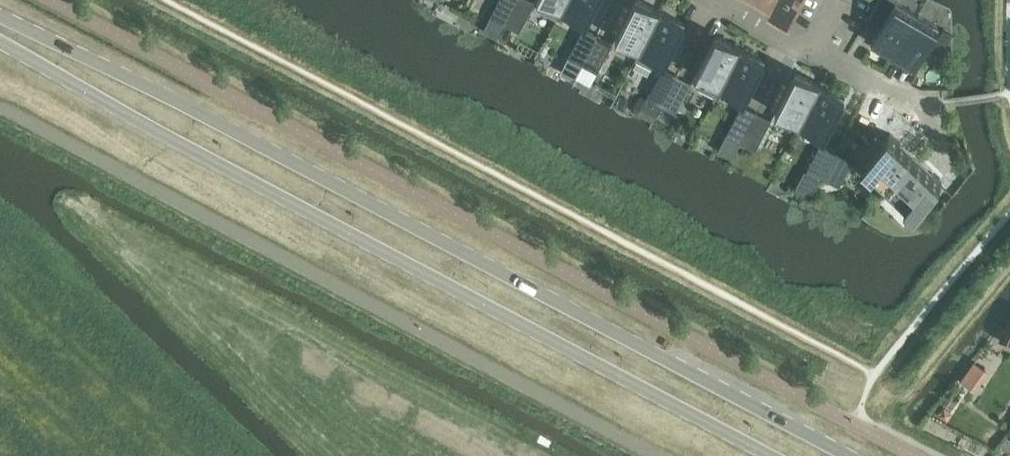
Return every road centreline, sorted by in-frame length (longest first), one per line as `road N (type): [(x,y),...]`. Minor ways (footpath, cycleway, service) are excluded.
road 1 (tertiary): [(850,455),(0,17)]
road 2 (tertiary): [(0,42),(773,455)]
road 3 (residential): [(719,0),(807,51),(907,98),(936,103)]

